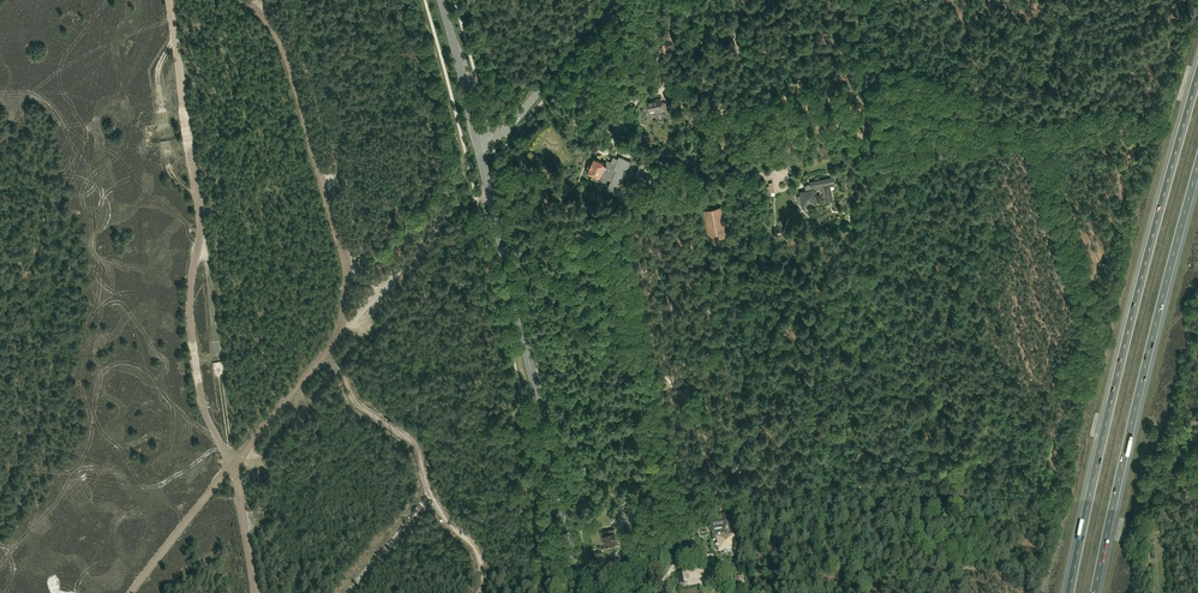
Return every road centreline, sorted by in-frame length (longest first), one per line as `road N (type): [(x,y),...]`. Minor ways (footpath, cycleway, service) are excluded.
road 1 (motorway): [(1197,75),(1069,592)]
road 2 (secondary): [(579,592),(477,139)]
road 3 (motorway): [(1094,592),(1197,164)]
road 4 (tertiary): [(477,139),(509,128),(613,0)]
road 5 (secondary): [(477,139),(441,0)]

